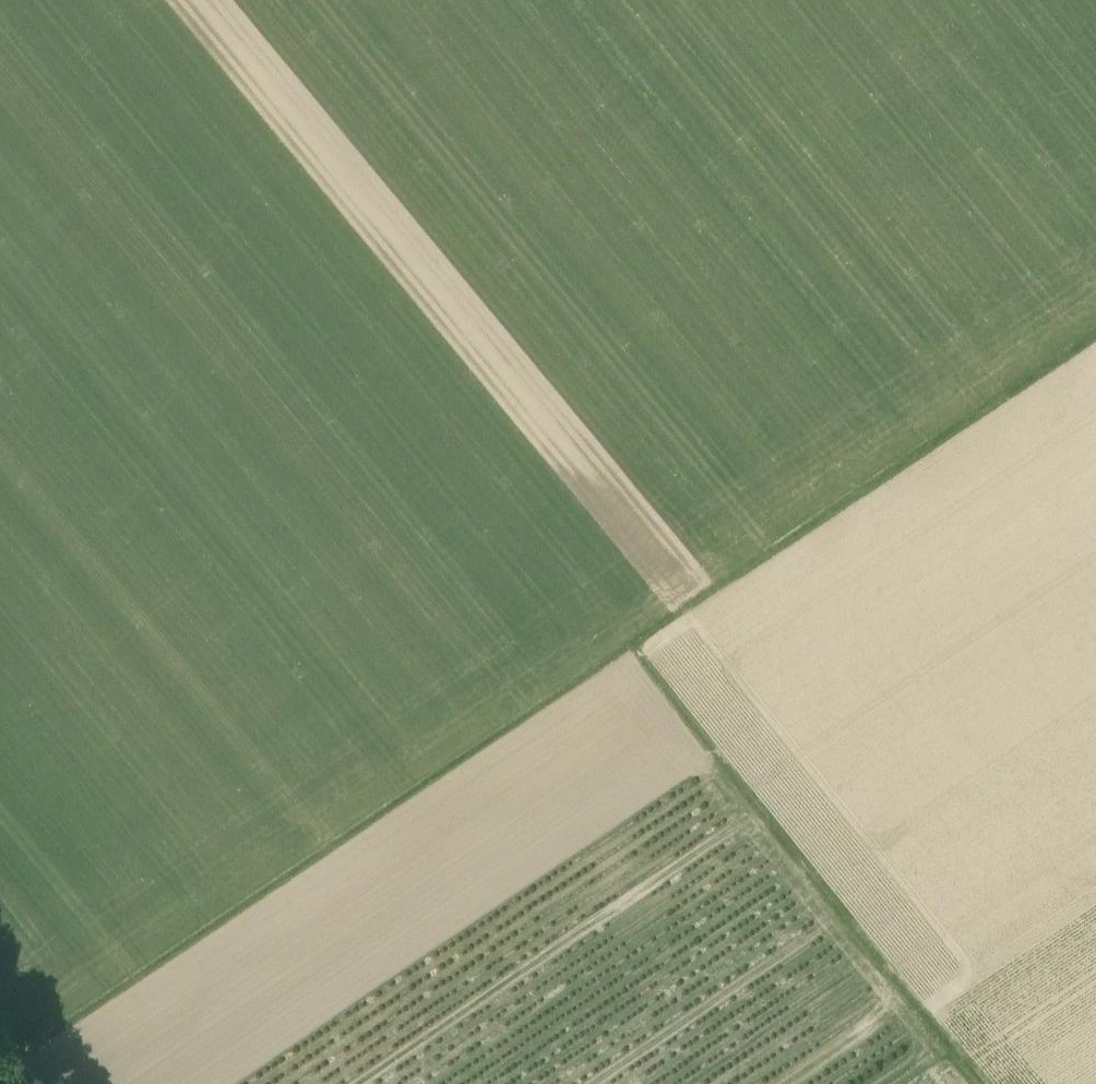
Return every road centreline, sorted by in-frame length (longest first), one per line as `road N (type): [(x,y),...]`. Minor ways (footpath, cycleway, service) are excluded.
road 1 (track): [(0,1064),(1095,332)]

